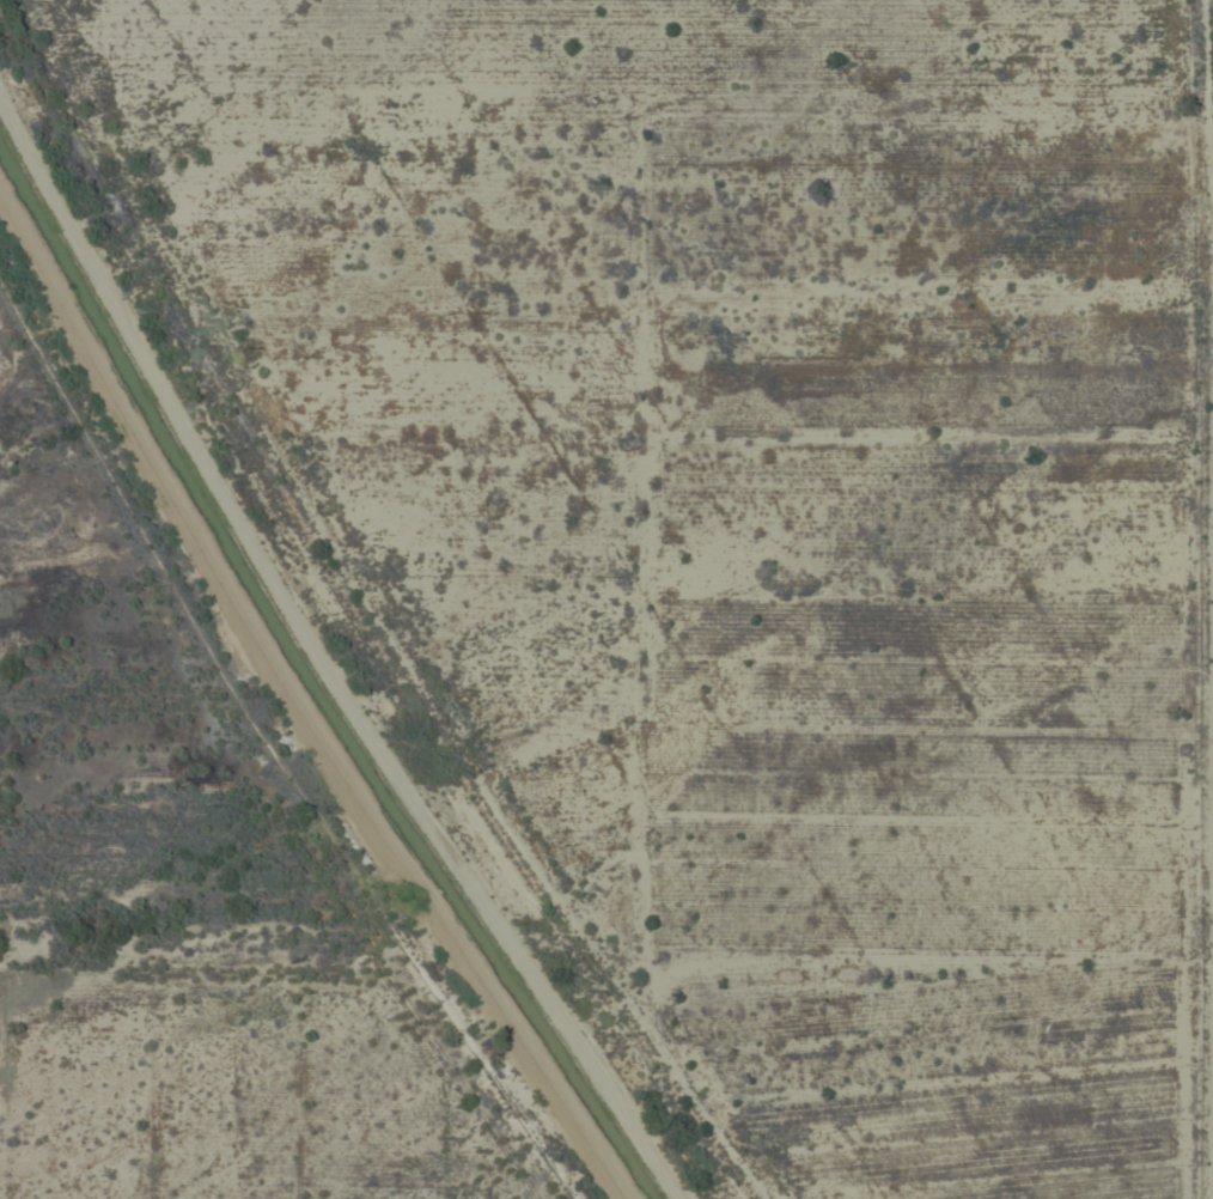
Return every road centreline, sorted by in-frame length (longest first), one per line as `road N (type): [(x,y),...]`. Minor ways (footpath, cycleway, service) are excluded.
road 1 (track): [(691,1198),(331,646),(331,622),(197,432),(0,30)]

